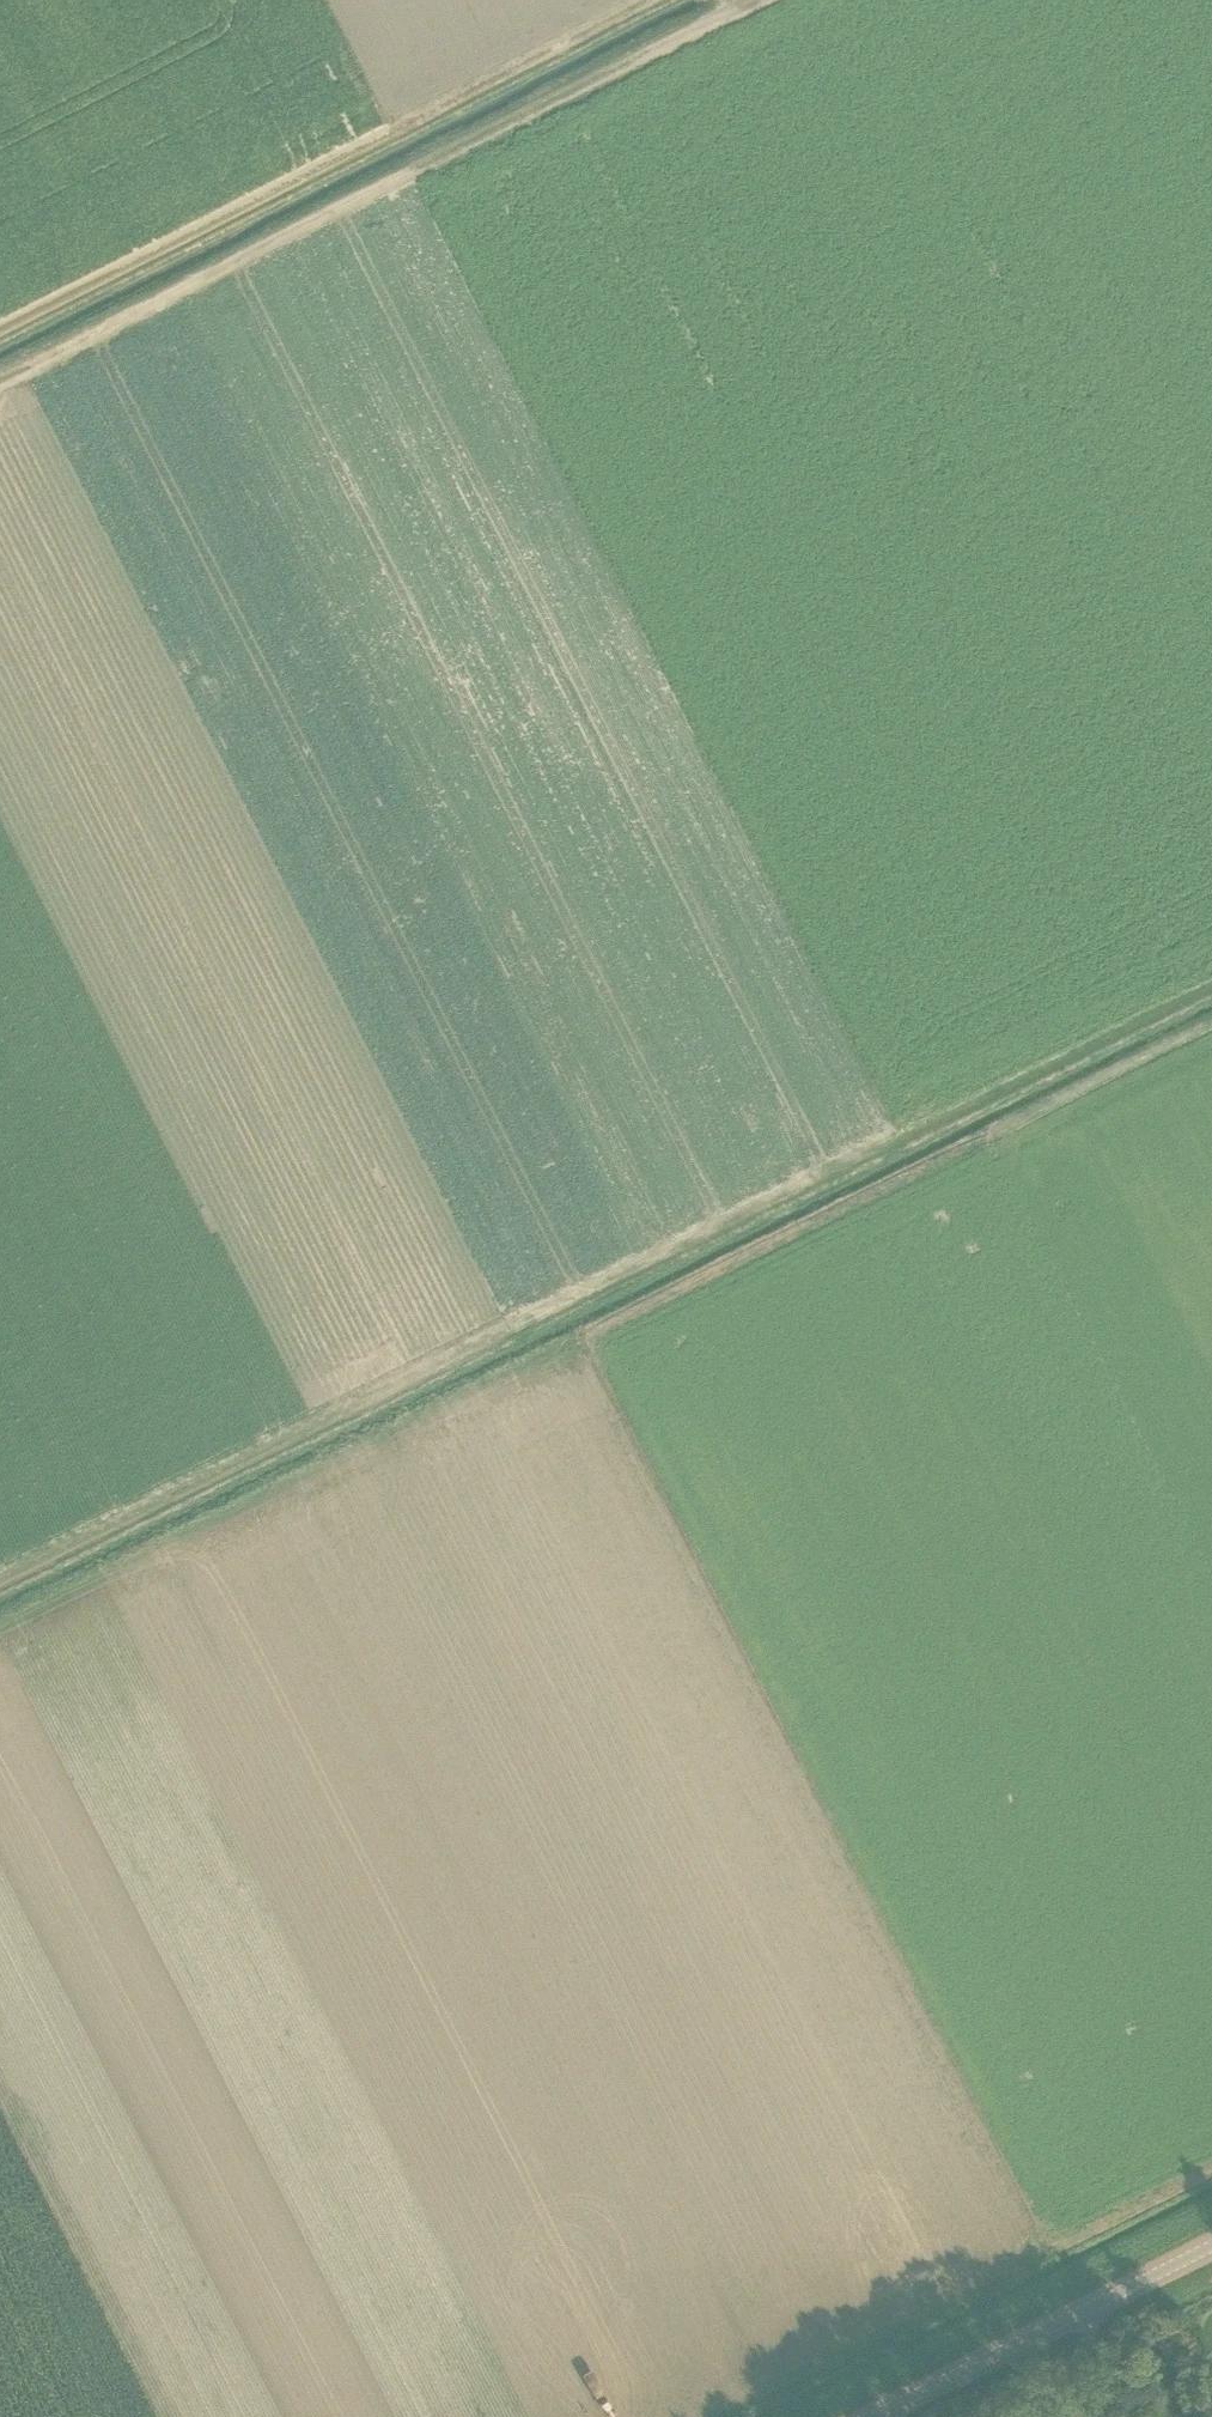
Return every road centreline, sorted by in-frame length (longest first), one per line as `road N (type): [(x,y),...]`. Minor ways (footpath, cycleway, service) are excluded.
road 1 (unclassified): [(885,2416),(1211,2255)]

